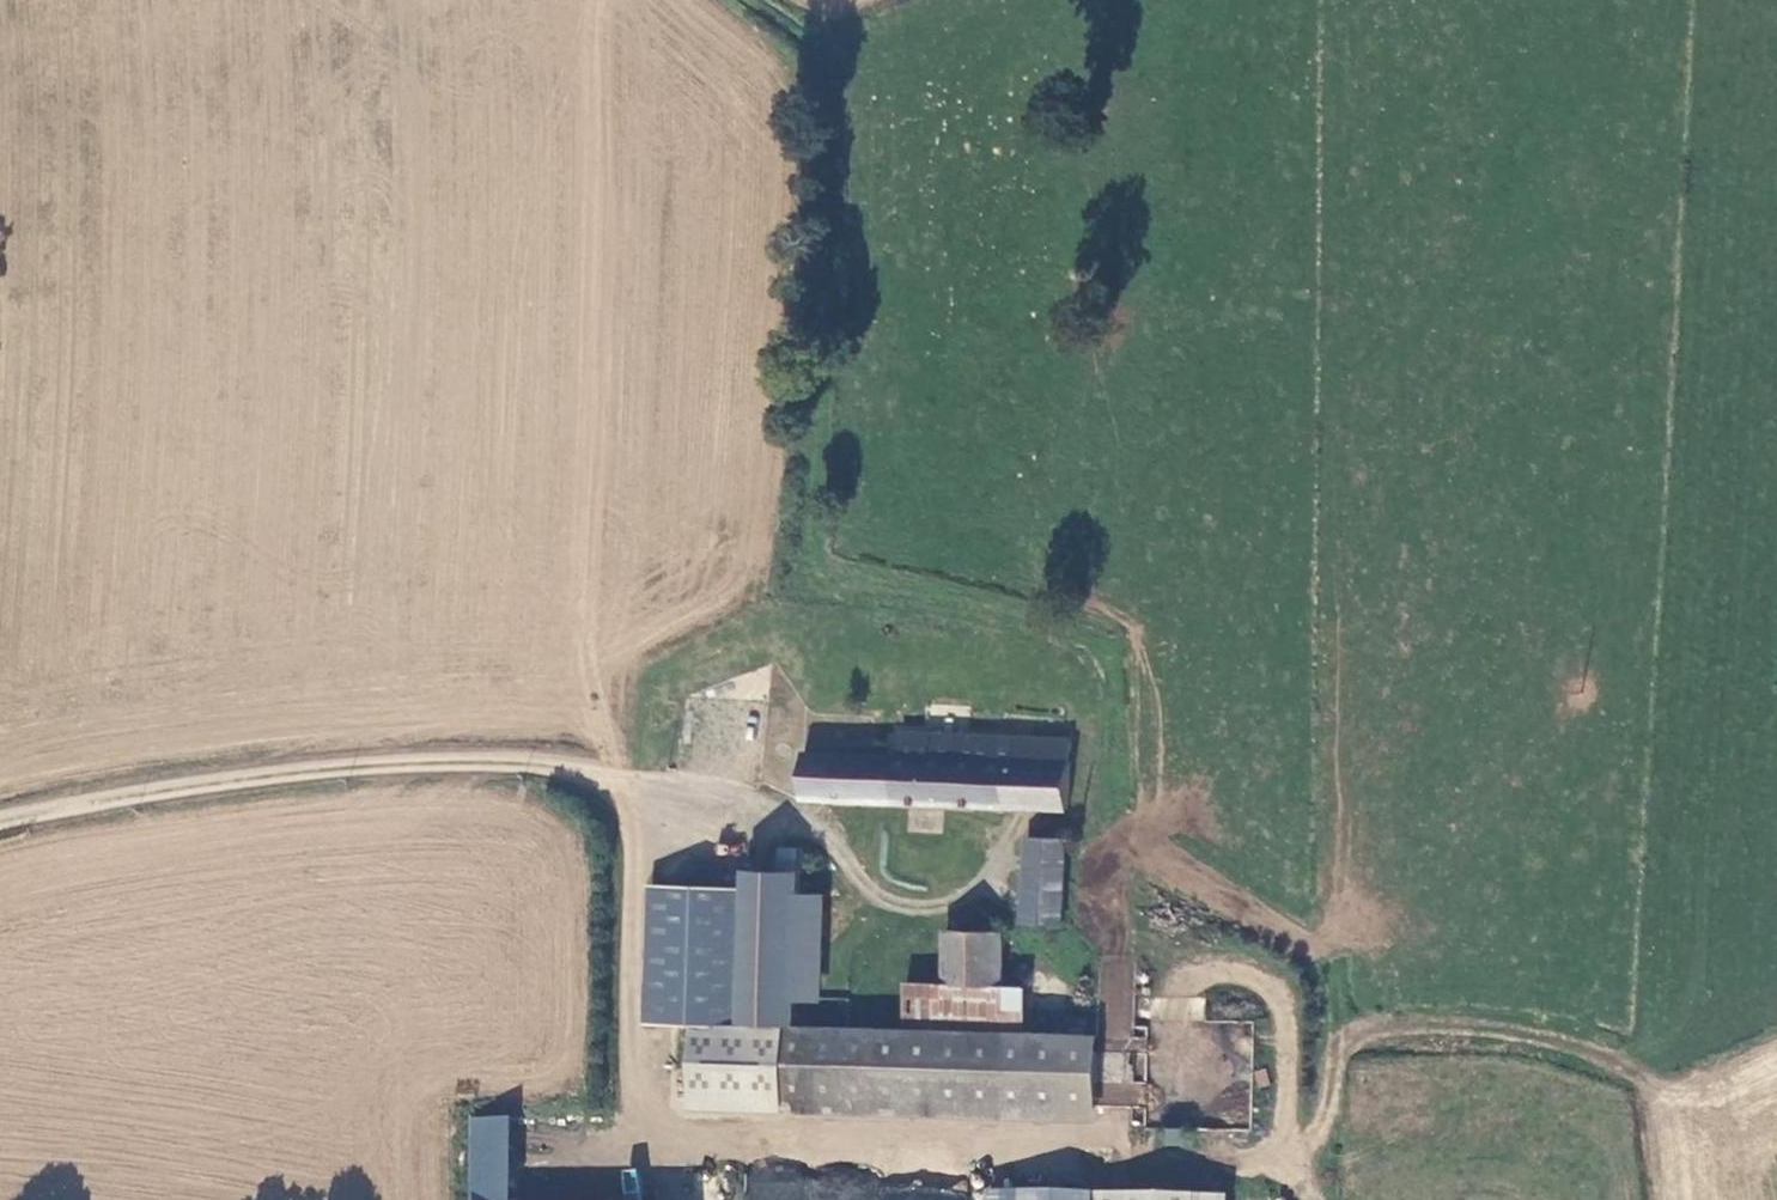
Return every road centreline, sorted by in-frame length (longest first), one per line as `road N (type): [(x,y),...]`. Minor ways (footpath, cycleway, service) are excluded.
road 1 (unclassified): [(0,822),(352,758),(469,759),(640,775)]

